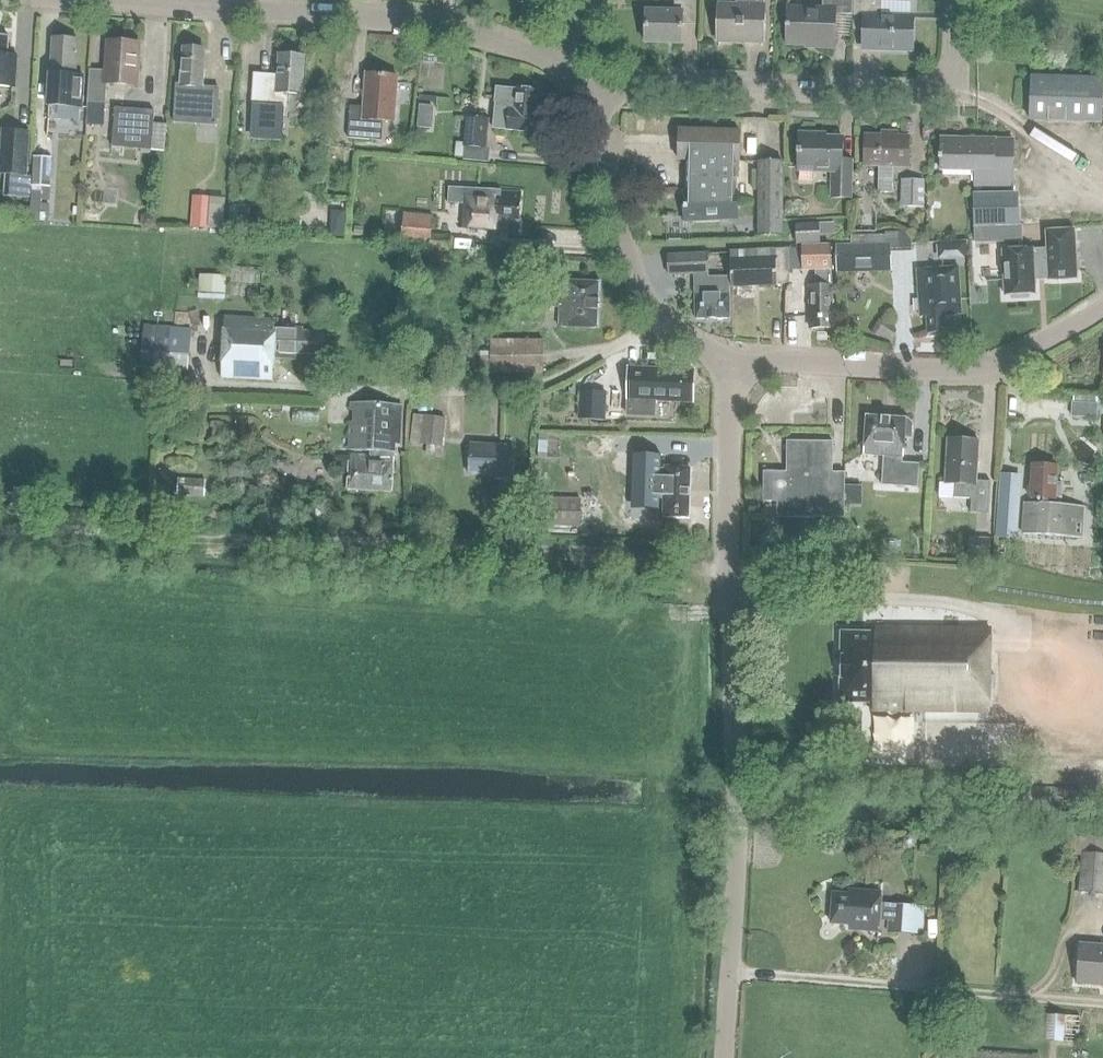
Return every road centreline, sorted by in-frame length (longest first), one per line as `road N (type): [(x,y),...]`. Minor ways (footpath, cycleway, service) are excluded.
road 1 (track): [(0,532),(731,571)]
road 2 (tertiary): [(724,1057),(737,822),(732,363)]
road 3 (tertiary): [(555,61),(400,20),(100,0)]
road 4 (unclassified): [(588,101),(640,86),(921,96),(944,87),(960,62),(962,0)]
road 5 (tertiary): [(732,363),(983,365),(1102,308)]
road 6 (track): [(730,971),(1102,1003)]
road 7 (tertiary): [(732,363),(683,333),(643,295),(588,101)]

